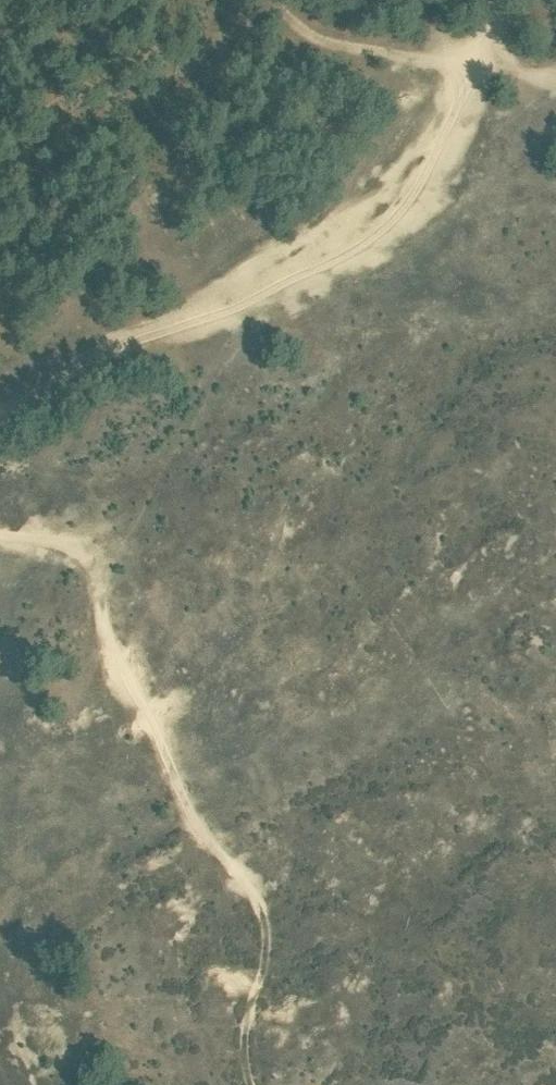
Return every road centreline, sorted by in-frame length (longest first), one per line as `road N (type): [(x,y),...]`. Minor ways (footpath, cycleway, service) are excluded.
road 1 (track): [(0,401),(48,364),(256,299),(358,244),(420,181),(477,69)]
road 2 (track): [(284,0),(307,25),(477,69)]

